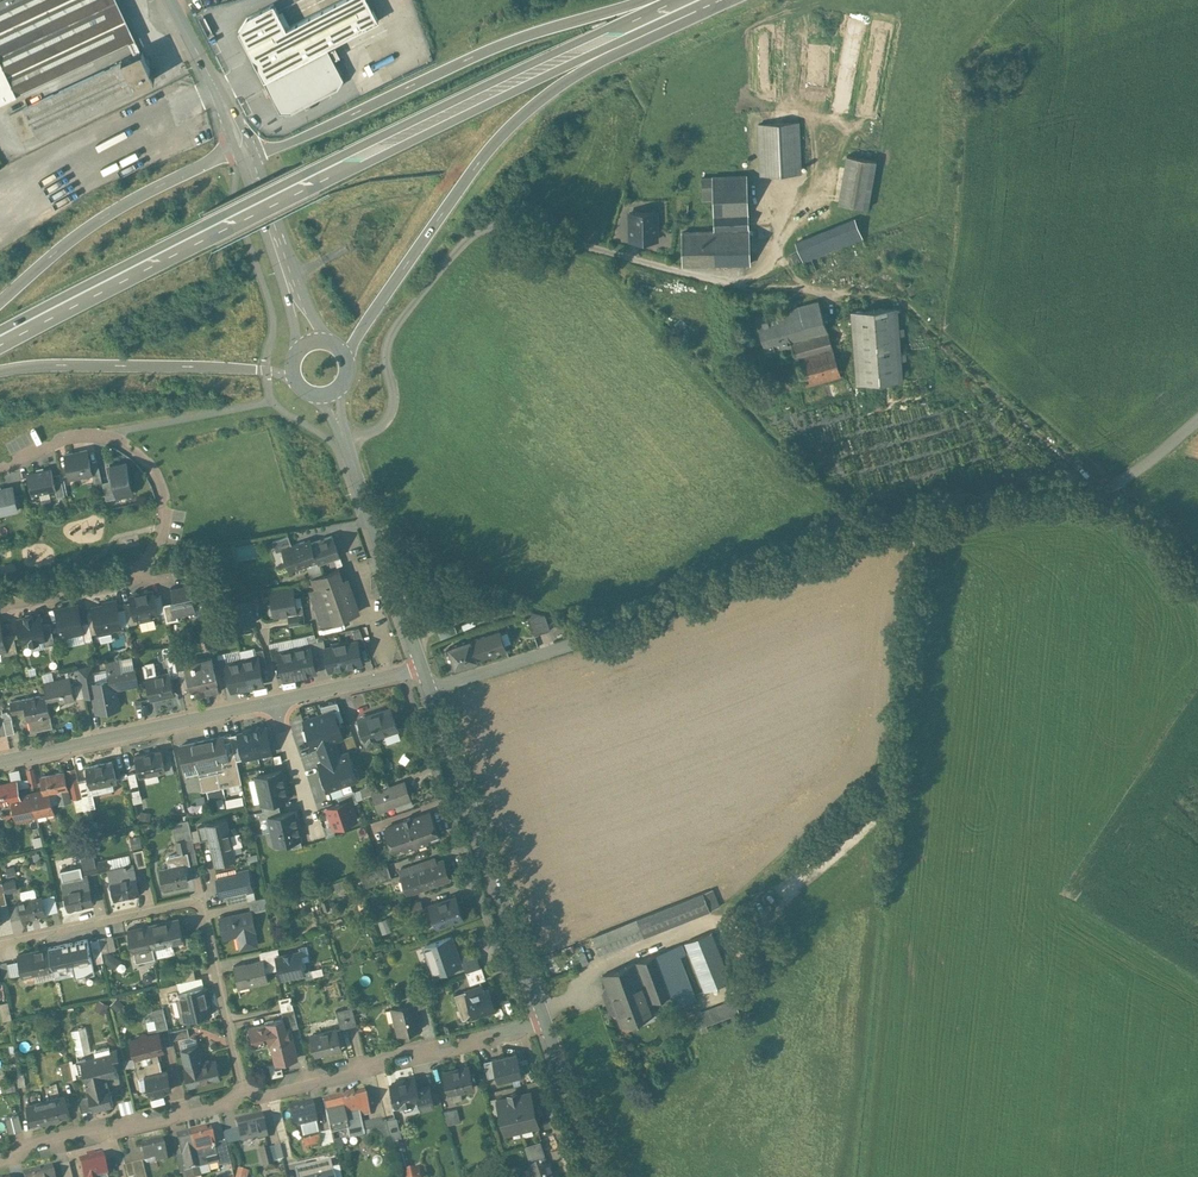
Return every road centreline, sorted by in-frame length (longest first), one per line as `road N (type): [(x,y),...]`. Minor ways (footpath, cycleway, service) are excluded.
road 1 (trunk): [(0,344),(359,162),(708,0)]
road 2 (trunk): [(666,0),(0,327)]
road 3 (unclassified): [(1110,489),(847,536),(685,606),(430,690)]
road 4 (trunk): [(347,359),(502,132),(557,84),(709,0)]
road 5 (track): [(1100,491),(893,299),(735,281)]
road 6 (residential): [(0,470),(68,434),(111,435),(147,462),(166,513),(151,556),(136,573),(0,605)]
road 7 (trunk): [(633,0),(518,36),(250,160)]
road 8 (residential): [(0,942),(201,904),(246,1095)]
road 9 (tertiary): [(547,1021),(430,690)]
road 10 (residential): [(547,1021),(246,1095)]
road 11 (trunk): [(0,371),(111,363),(294,379)]
road 12 (tertiary): [(423,670),(331,394)]
road 13 (trunk): [(244,147),(88,229),(0,299)]
road 14 (residential): [(0,760),(278,702)]
road 15 (residential): [(246,1095),(0,1157)]
road 16 (tertiary): [(244,147),(170,0)]
road 17 (tertiary): [(600,1176),(547,1021)]
road 18 (residential): [(278,702),(423,670)]
road 19 (tertiary): [(295,300),(250,160)]
road 20 (residential): [(278,702),(319,835)]

